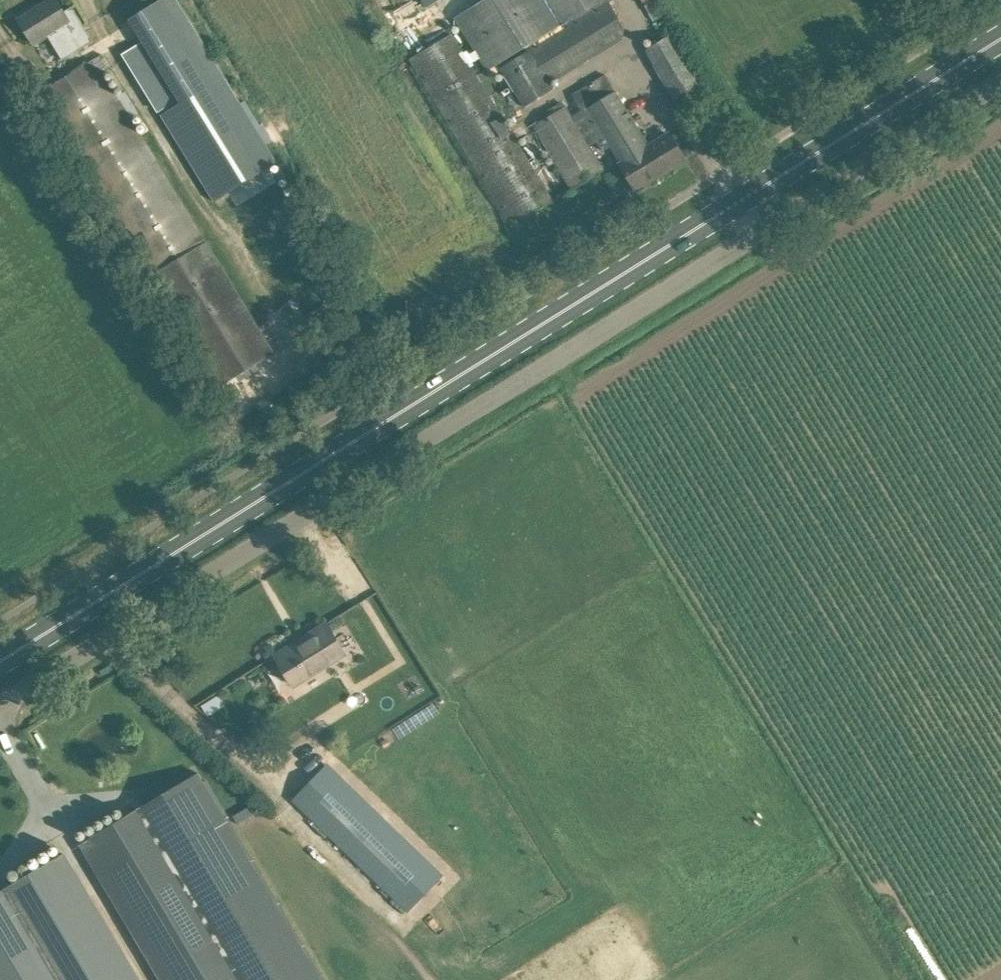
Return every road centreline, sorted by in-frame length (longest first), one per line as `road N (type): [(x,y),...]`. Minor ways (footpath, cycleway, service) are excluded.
road 1 (primary): [(0,668),(1000,38)]
road 2 (unclassified): [(0,707),(1000,87)]

